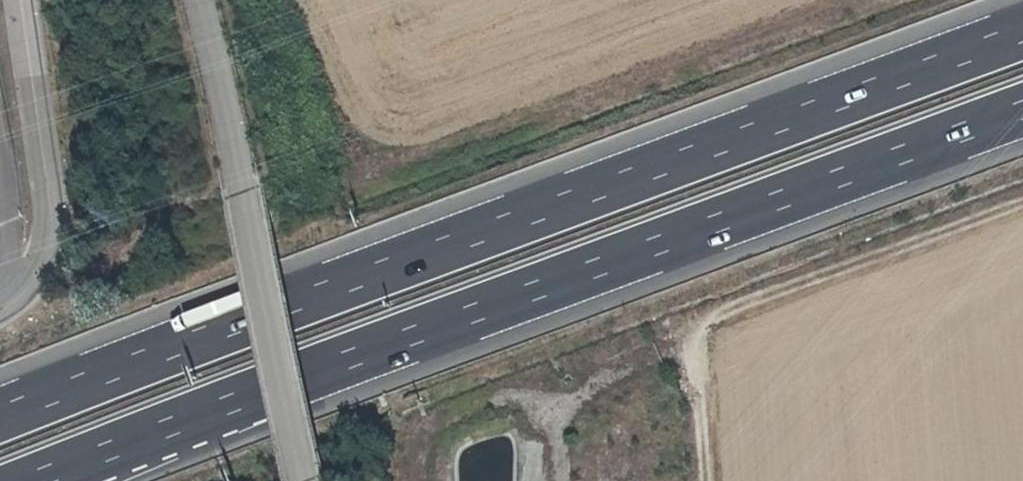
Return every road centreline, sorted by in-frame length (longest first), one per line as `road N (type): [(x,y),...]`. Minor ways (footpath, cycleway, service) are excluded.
road 1 (motorway): [(1022,35),(0,415)]
road 2 (motorway): [(33,480),(1022,114)]
road 3 (track): [(862,0),(418,162),(369,166),(330,135),(283,0)]
road 4 (track): [(416,480),(425,426),(1022,206)]
road 5 (unclassified): [(201,0),(311,480)]
road 6 (unclassified): [(19,0),(51,221),(43,265),(0,311)]
road 7 (track): [(704,480),(693,327)]

